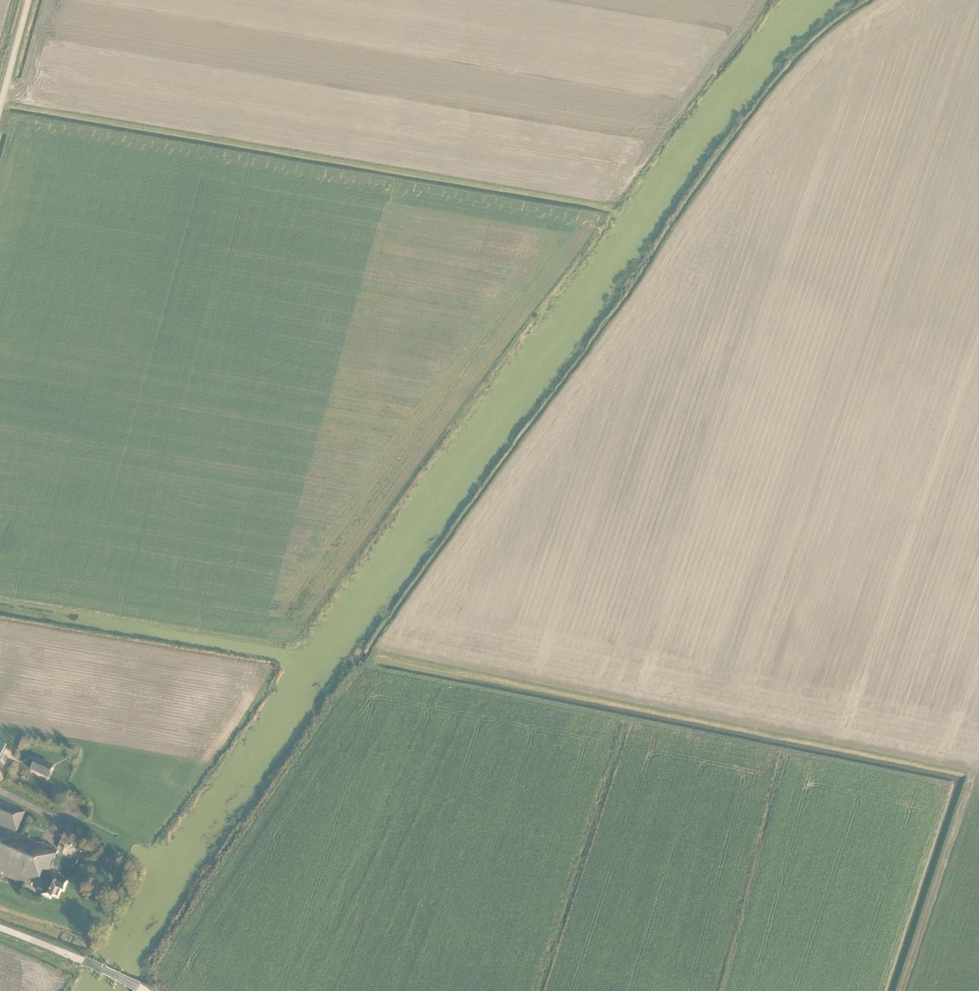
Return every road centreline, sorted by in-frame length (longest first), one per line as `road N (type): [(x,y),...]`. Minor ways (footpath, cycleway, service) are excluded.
road 1 (track): [(902,990),(973,782)]
road 2 (unclassified): [(143,990),(0,928)]

